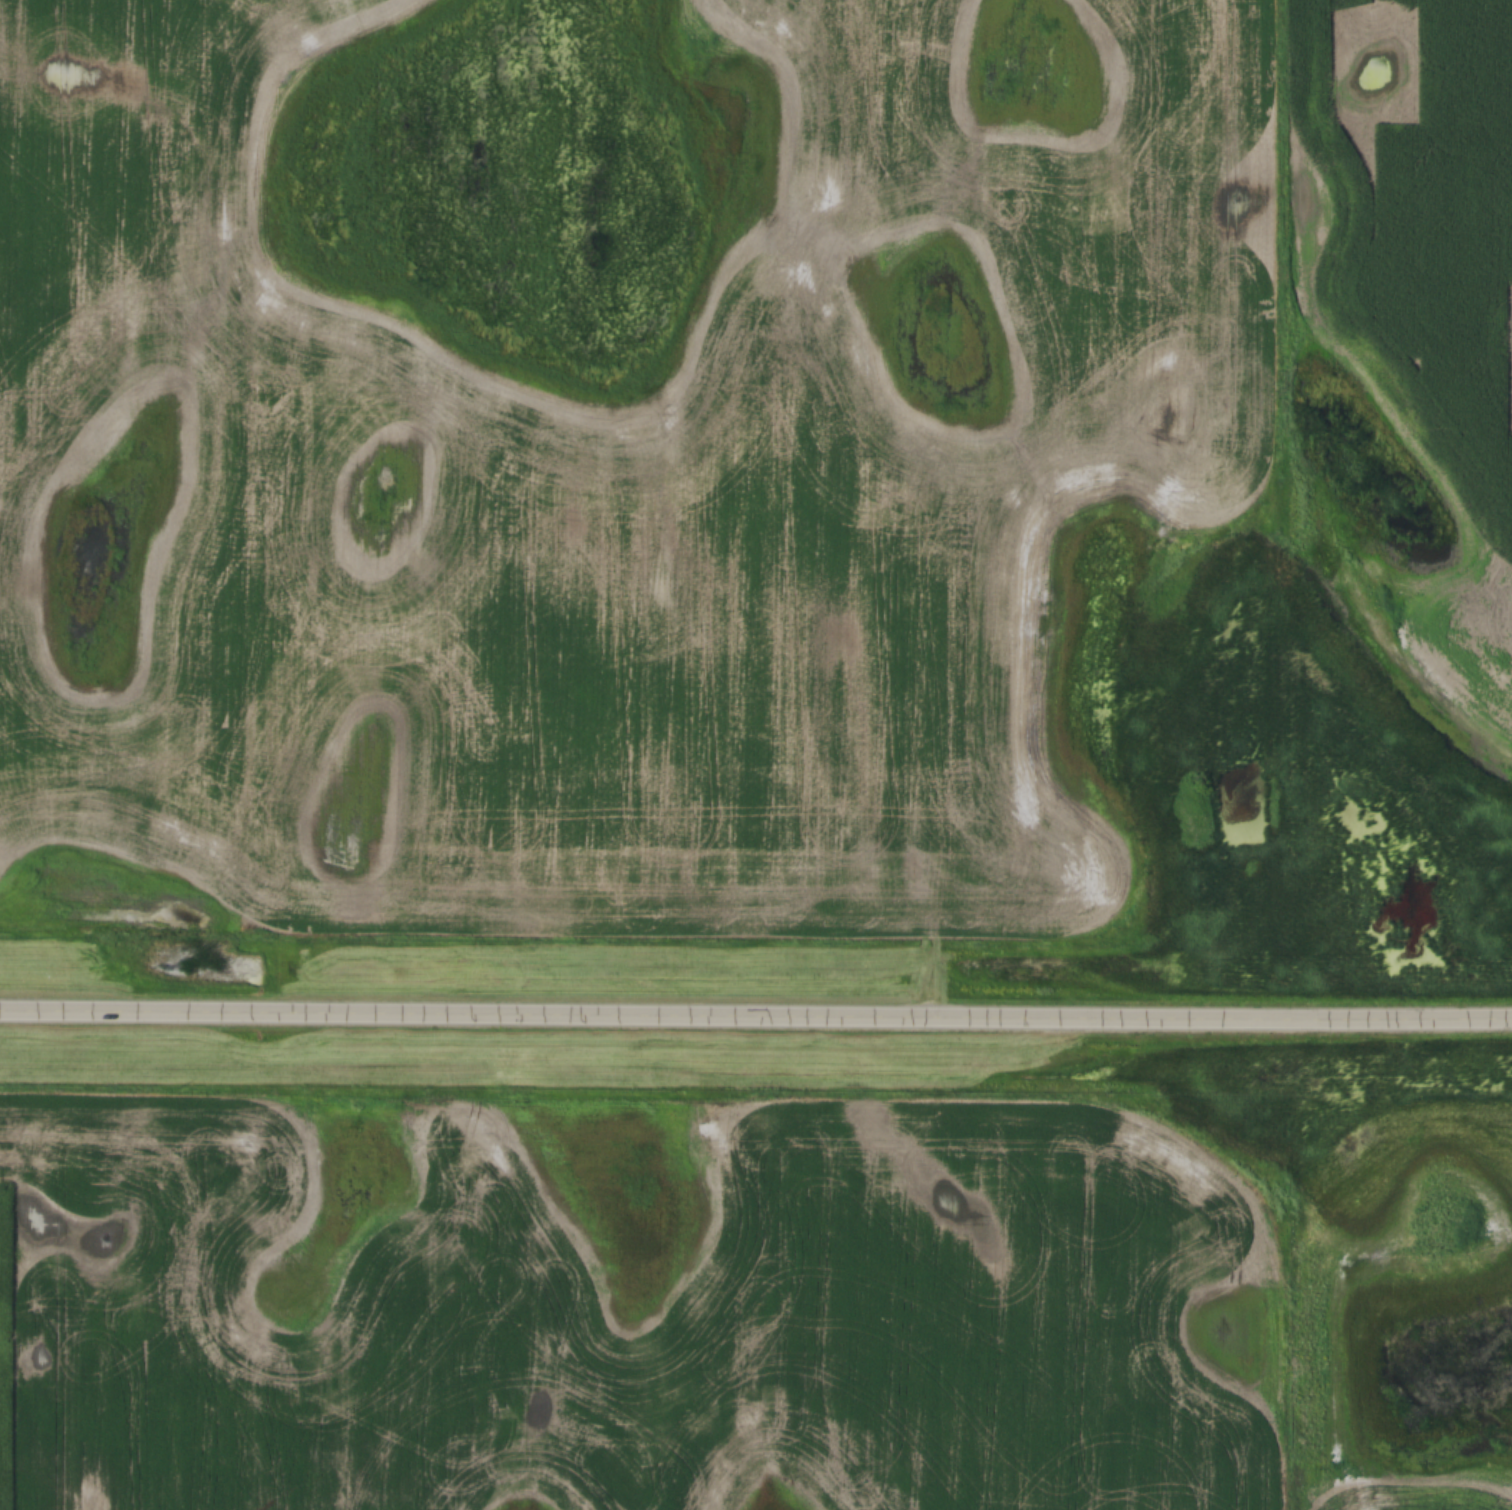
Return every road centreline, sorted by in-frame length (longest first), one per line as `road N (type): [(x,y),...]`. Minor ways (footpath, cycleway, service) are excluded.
road 1 (secondary): [(0,1018),(1511,1025)]

